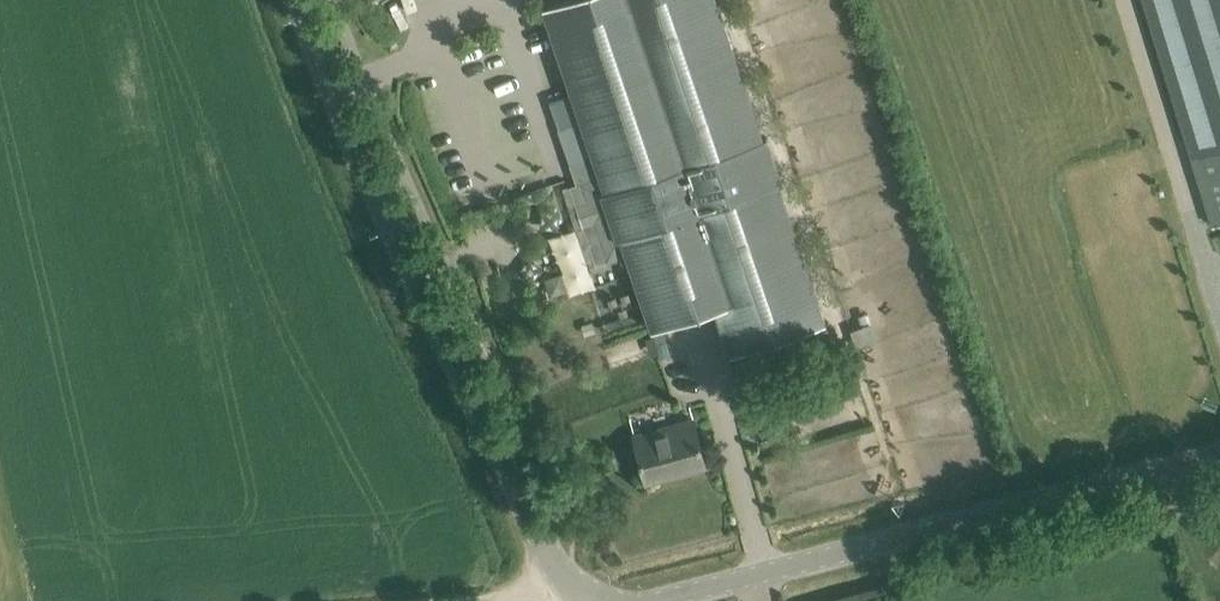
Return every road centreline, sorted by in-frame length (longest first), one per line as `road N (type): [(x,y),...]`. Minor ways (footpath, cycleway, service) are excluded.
road 1 (tertiary): [(594,600),(565,587),(477,408),(300,0)]
road 2 (tertiary): [(649,600),(1219,455)]

